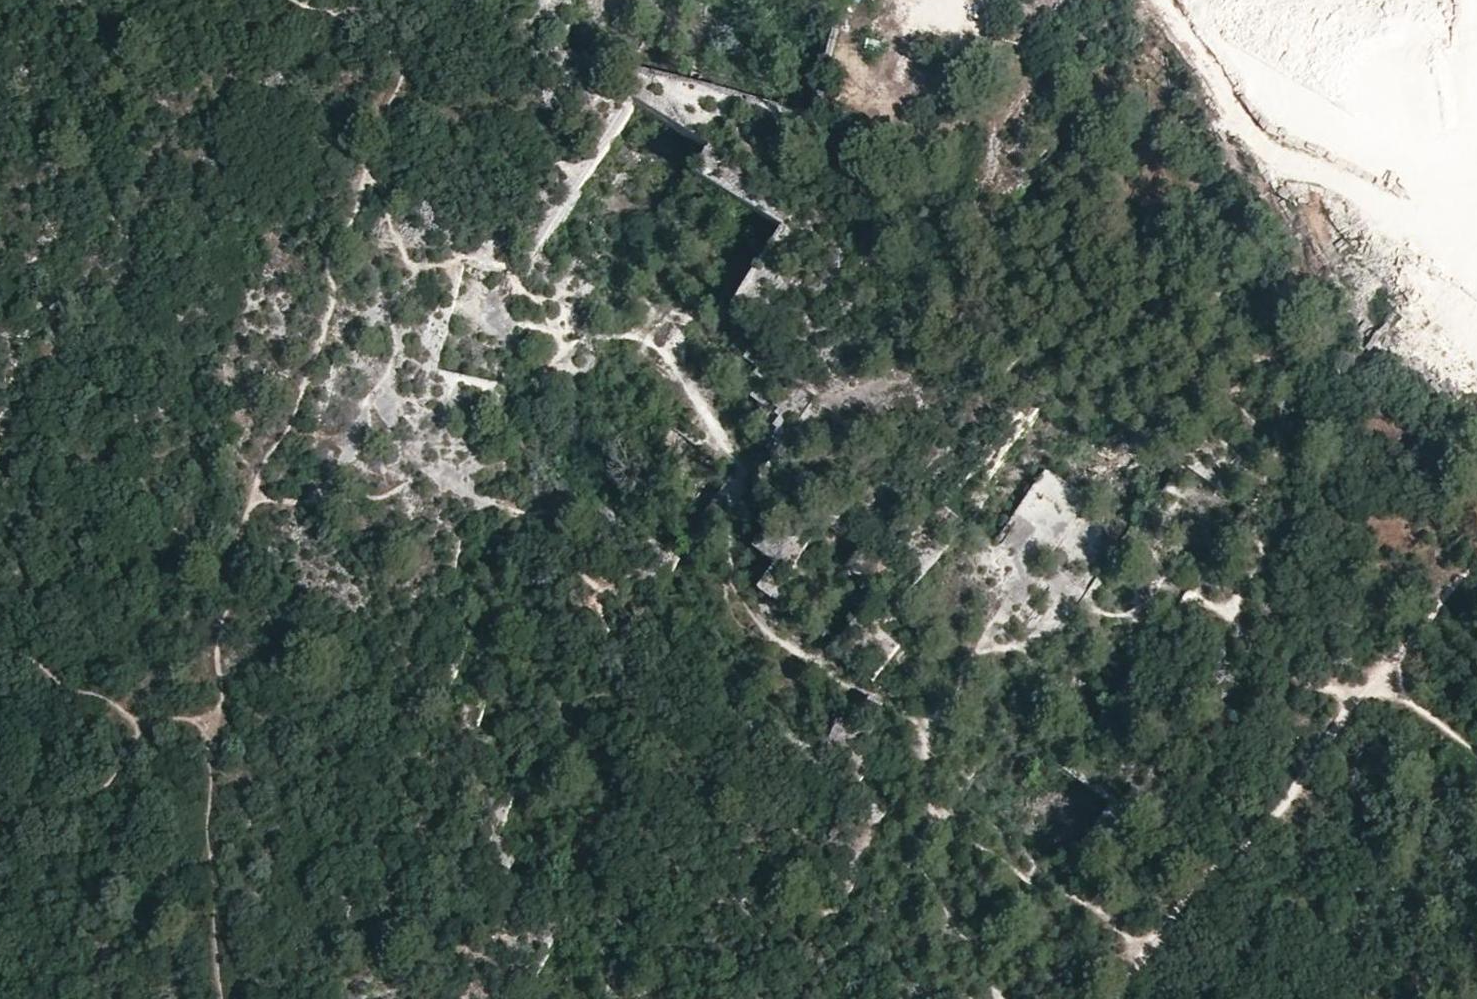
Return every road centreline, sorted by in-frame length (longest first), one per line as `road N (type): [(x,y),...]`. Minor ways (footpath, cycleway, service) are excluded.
road 1 (track): [(1117,998),(1380,678)]
road 2 (track): [(1380,678),(1476,556)]
road 3 (track): [(1380,678),(1476,754)]

